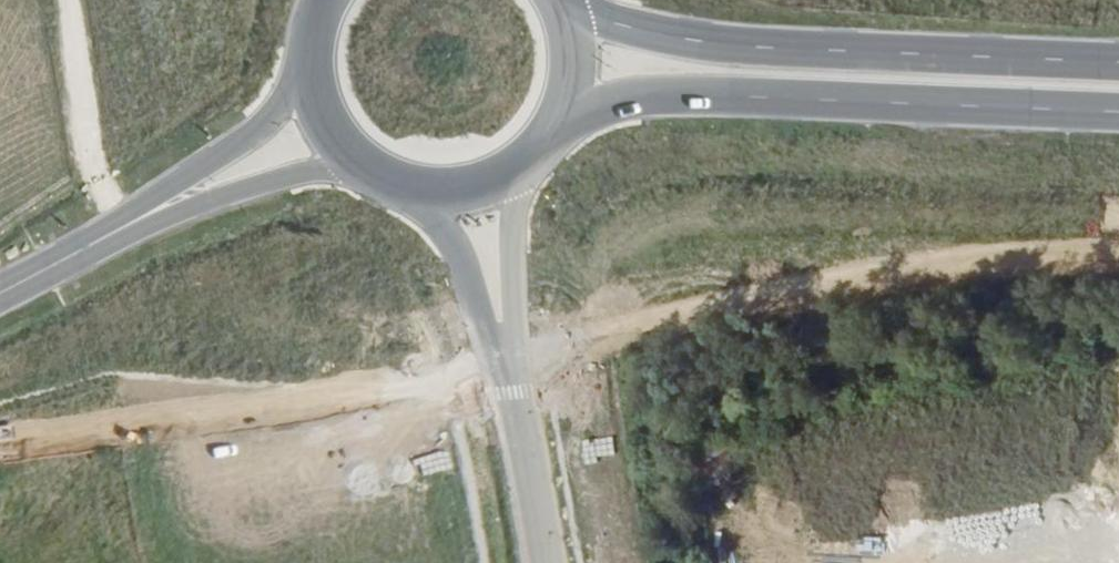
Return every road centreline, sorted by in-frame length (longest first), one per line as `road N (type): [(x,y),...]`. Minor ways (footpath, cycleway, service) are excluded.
road 1 (primary): [(553,136),(606,103),(675,90),(1118,109)]
road 2 (primary): [(1118,65),(672,44),(566,0)]
road 3 (unclassified): [(560,562),(483,189)]
road 4 (tertiary): [(0,293),(205,183),(325,132)]
road 5 (primary): [(325,132),(354,166),(394,188),(438,196),(483,189)]
road 6 (primary): [(553,136),(574,66),(558,0)]
road 7 (primary): [(321,0),(305,66),(325,132)]

